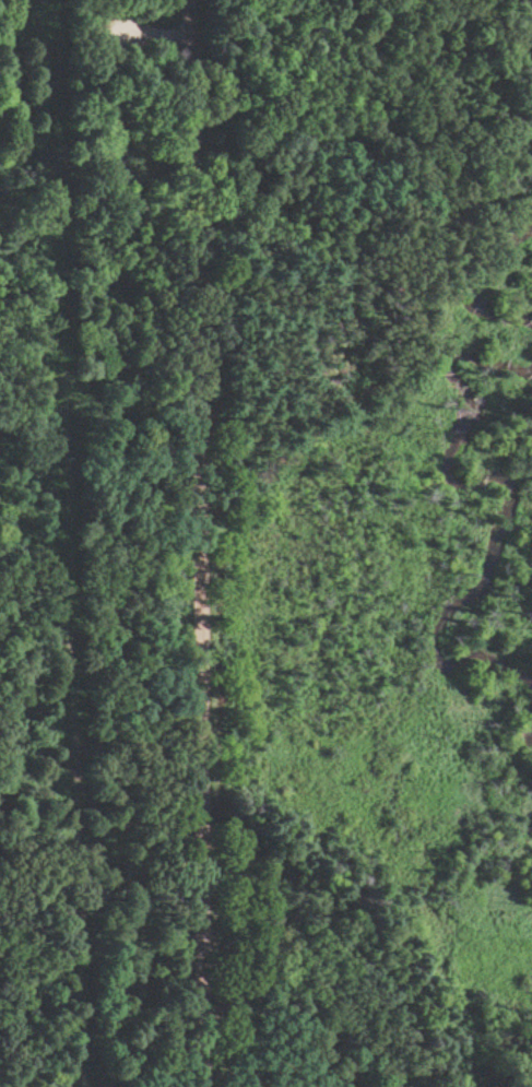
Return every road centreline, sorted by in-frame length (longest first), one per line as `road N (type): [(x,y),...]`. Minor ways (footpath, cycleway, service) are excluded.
road 1 (residential): [(191,0),(199,1086)]

